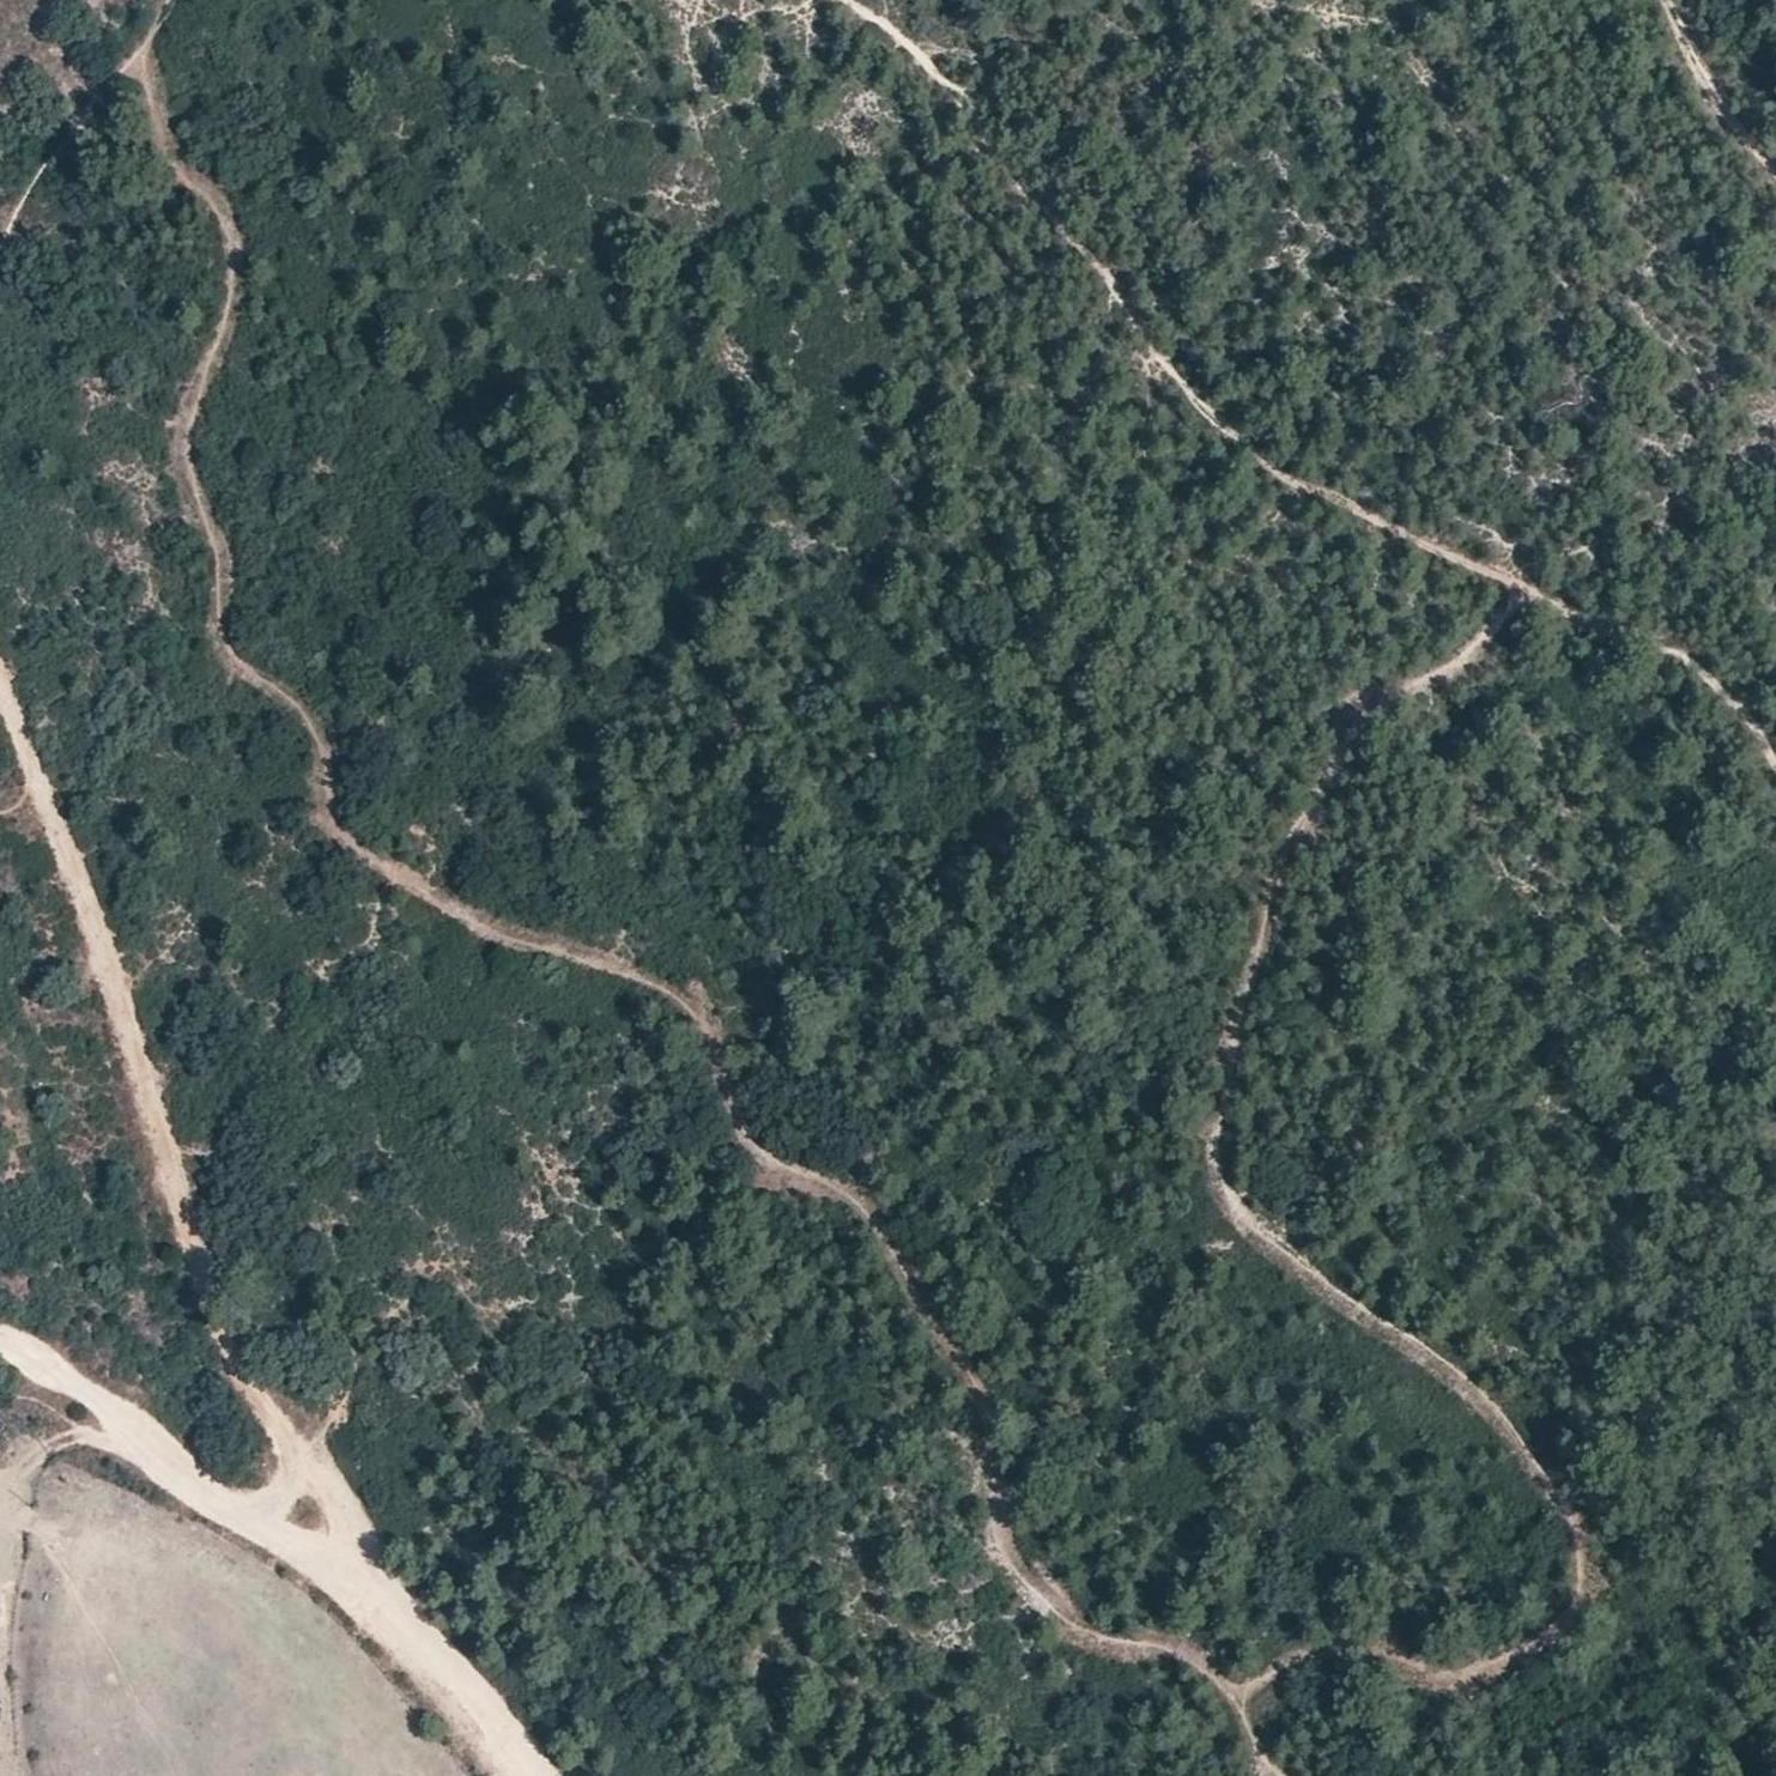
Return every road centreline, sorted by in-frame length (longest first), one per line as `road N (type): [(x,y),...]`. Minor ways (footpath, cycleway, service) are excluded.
road 1 (track): [(363,1603),(323,1469),(243,1384),(135,1024),(0,694)]
road 2 (track): [(191,1480),(404,1632),(538,1775)]
road 3 (track): [(0,251),(42,159),(128,66),(170,0)]
road 4 (track): [(191,1480),(89,1390),(0,1329)]
road 5 (track): [(0,1404),(191,1480)]

